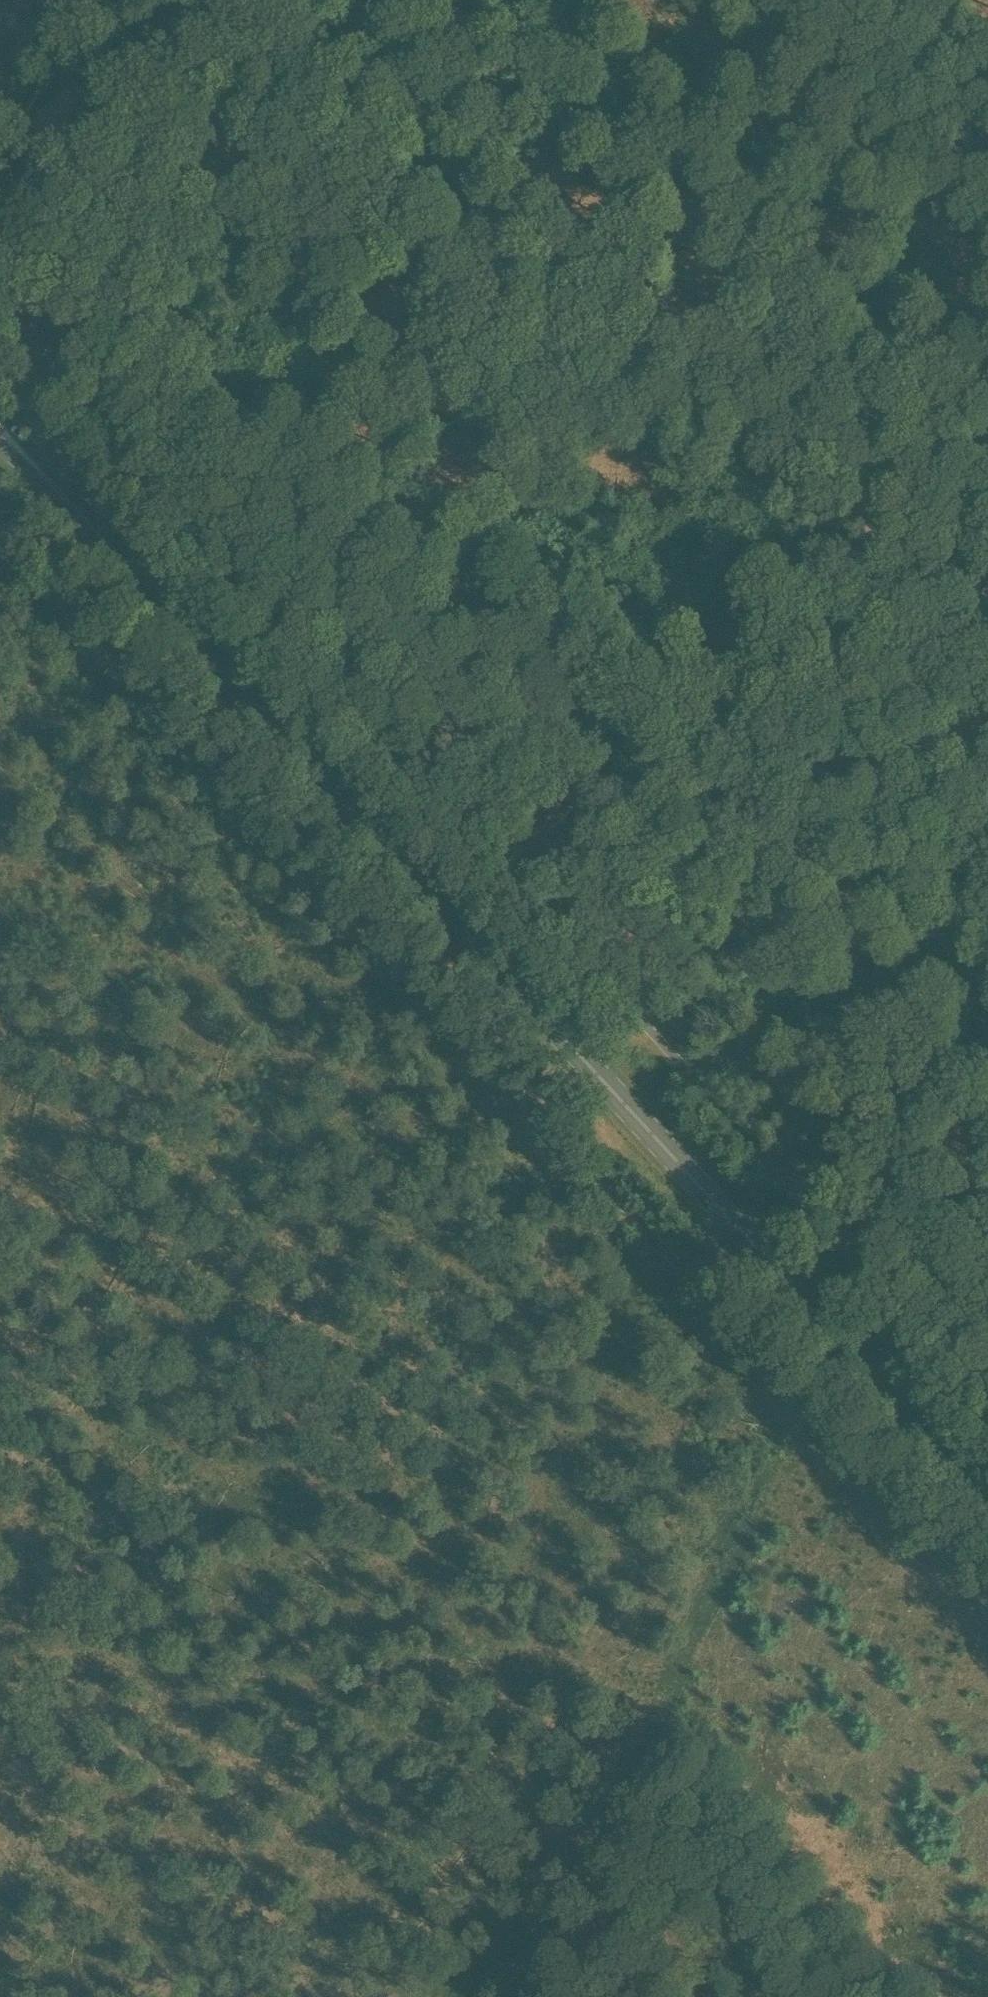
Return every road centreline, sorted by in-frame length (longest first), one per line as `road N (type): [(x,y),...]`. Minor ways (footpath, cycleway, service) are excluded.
road 1 (primary): [(987,1500),(117,553)]
road 2 (track): [(7,211),(140,0)]
road 3 (primary): [(117,553),(0,411)]
road 4 (primary): [(0,447),(117,553)]

